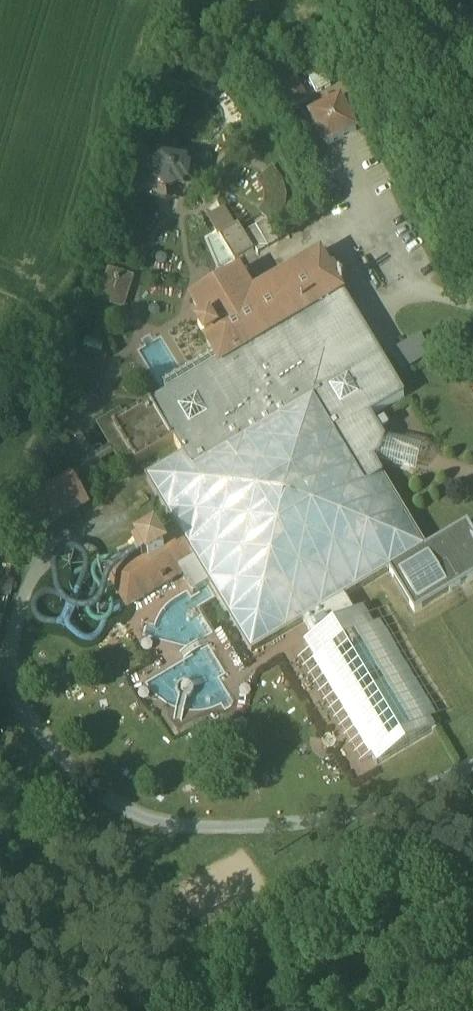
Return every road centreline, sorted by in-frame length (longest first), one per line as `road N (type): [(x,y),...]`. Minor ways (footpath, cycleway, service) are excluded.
road 1 (tertiary): [(472,148),(386,0)]

